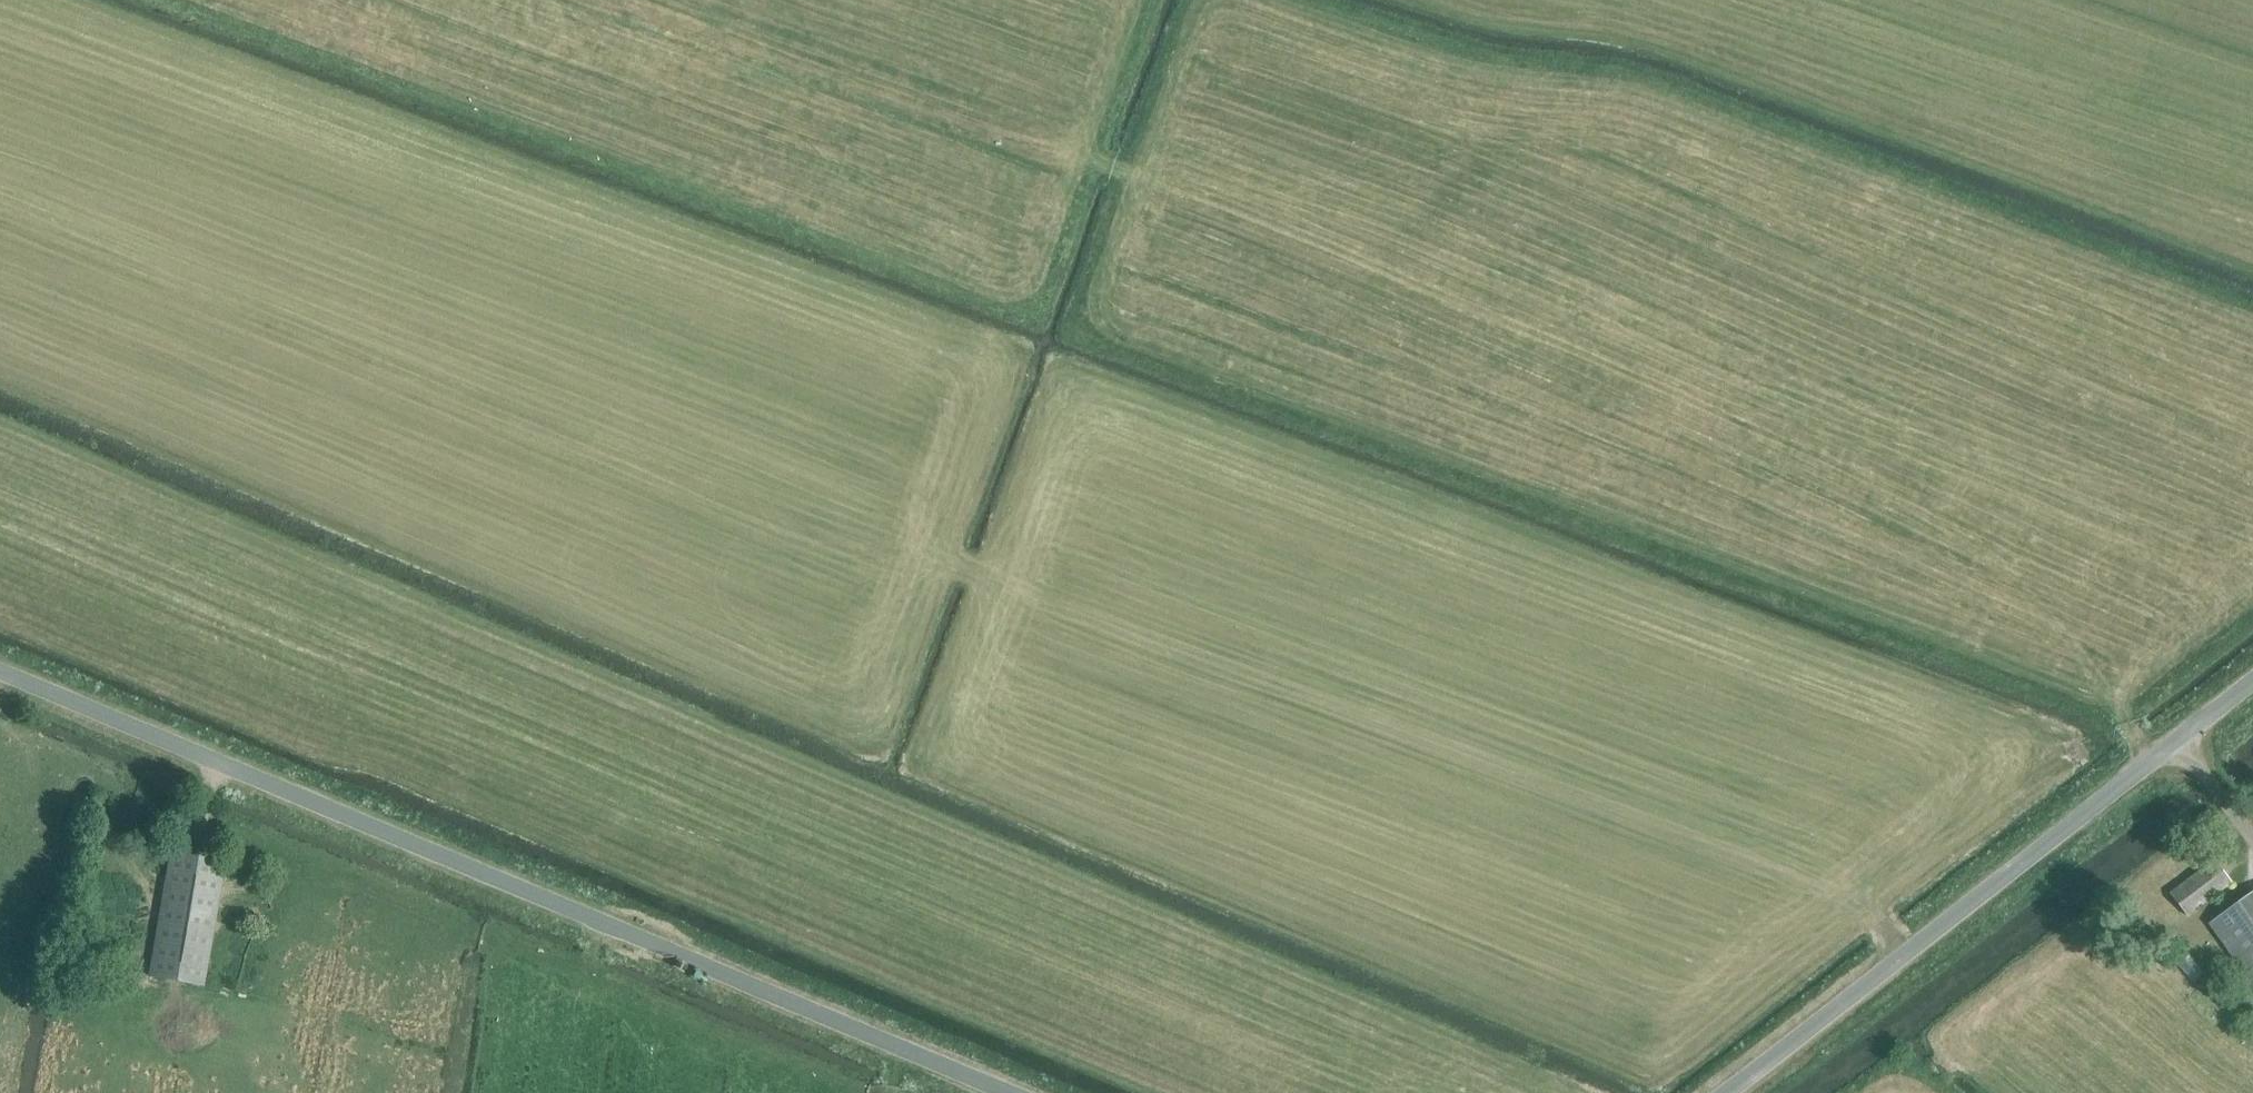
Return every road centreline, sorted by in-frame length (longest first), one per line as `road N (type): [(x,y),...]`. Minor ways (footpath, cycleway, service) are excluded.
road 1 (unclassified): [(0,674),(1007,1092)]
road 2 (unclassified): [(1723,1092),(2252,678)]

